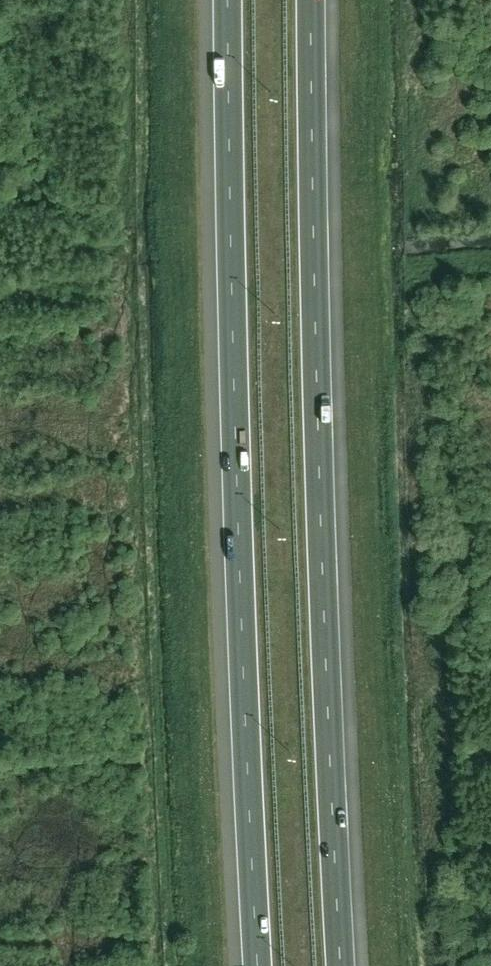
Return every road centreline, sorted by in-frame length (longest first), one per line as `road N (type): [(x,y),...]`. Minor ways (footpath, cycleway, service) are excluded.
road 1 (motorway): [(343,965),(309,0)]
road 2 (motorway): [(227,0),(233,444),(255,965)]

